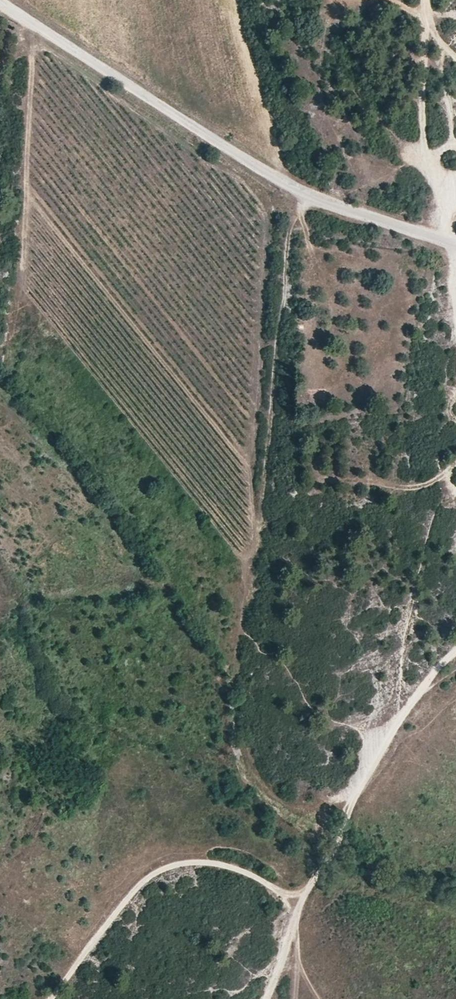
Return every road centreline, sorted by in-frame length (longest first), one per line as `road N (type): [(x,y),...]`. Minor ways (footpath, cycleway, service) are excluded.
road 1 (unclassified): [(0,1),(271,179),(455,243)]
road 2 (track): [(422,685),(379,751),(267,998)]
road 3 (track): [(304,906),(229,865),(160,869),(132,892),(48,998)]

